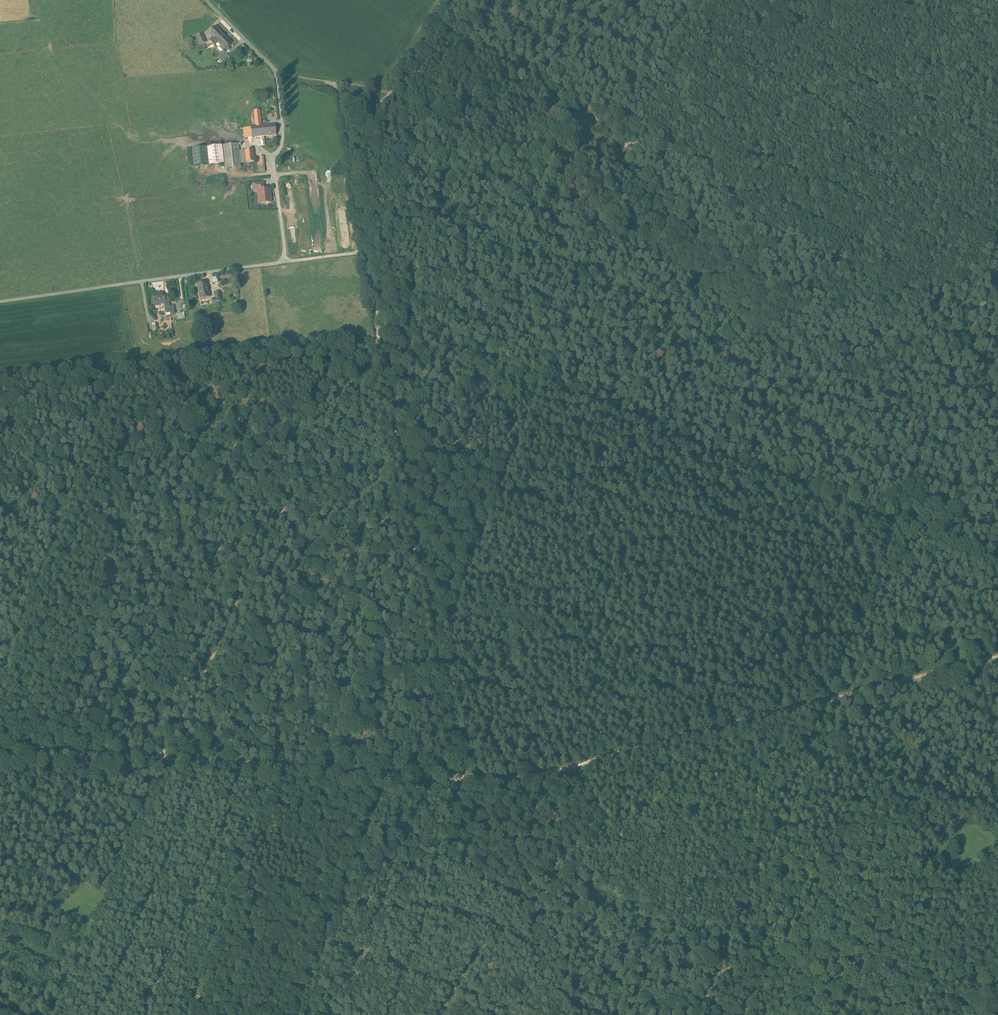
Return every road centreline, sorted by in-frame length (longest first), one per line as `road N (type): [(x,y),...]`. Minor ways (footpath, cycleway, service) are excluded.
road 1 (track): [(583,1014),(548,933),(474,864),(454,823),(458,749),(373,333),(349,133),(334,85)]
road 2 (track): [(997,655),(512,777),(382,769)]
road 3 (track): [(382,769),(544,379)]
road 4 (track): [(544,379),(697,0)]
road 5 (track): [(382,769),(0,744)]
road 6 (track): [(893,529),(544,379)]
road 7 (track): [(0,300),(367,250)]
road 8 (track): [(997,266),(893,529)]
road 9 (track): [(279,262),(278,72)]
road 10 (track): [(544,379),(373,333)]
road 11 (track): [(349,133),(372,115),(452,0)]

